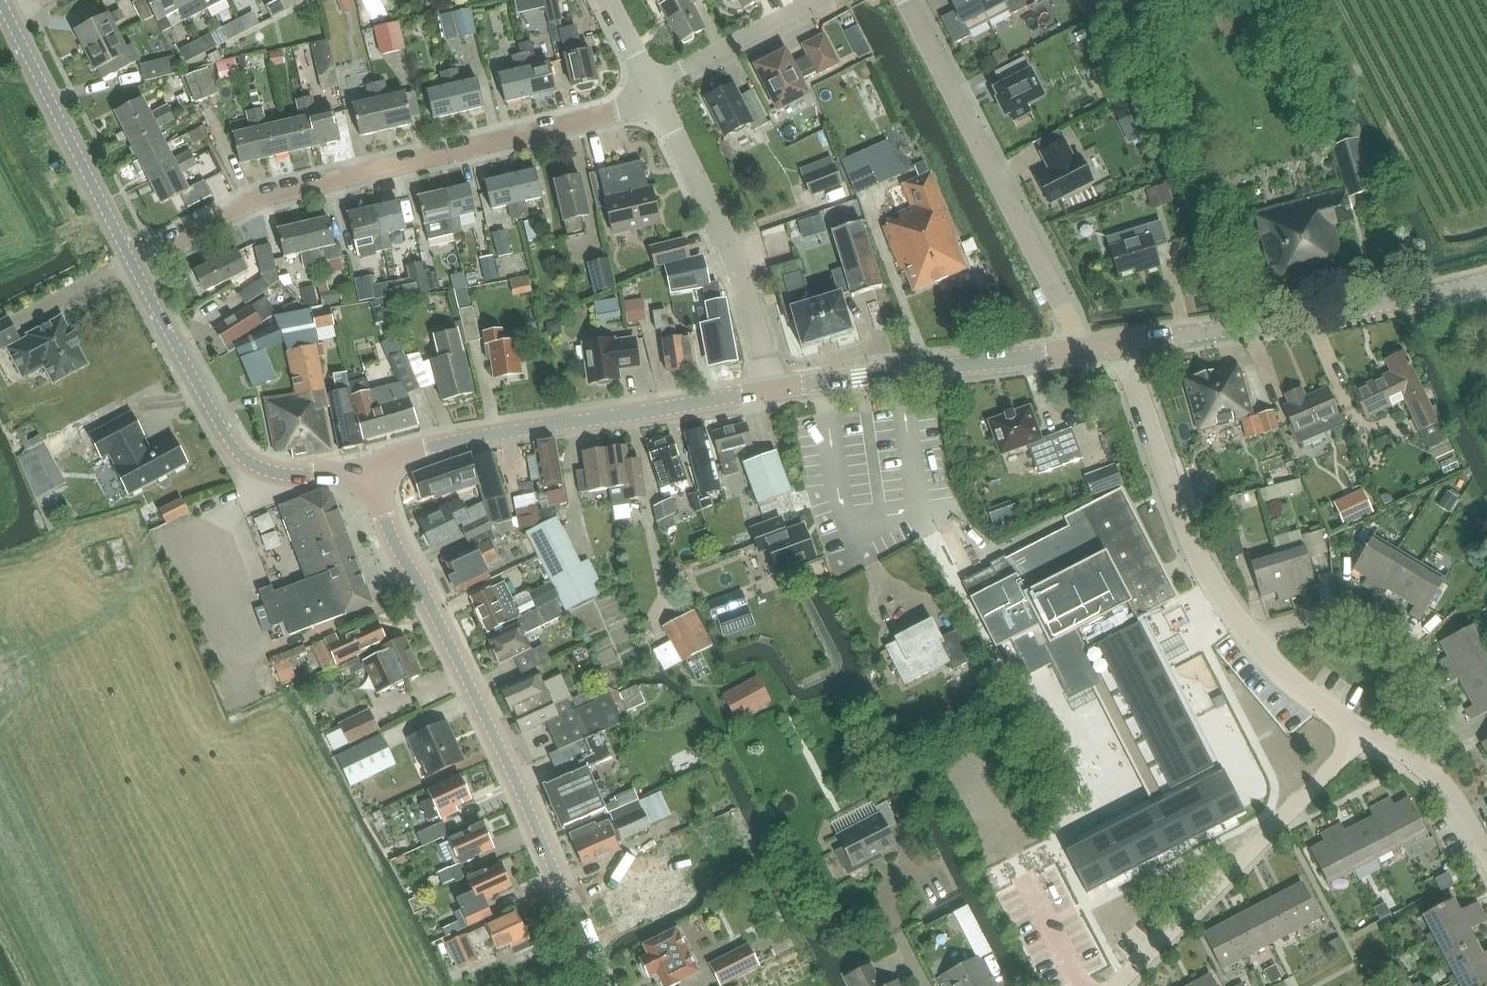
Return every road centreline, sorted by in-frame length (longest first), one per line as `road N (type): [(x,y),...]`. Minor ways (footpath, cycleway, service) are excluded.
road 1 (tertiary): [(600,985),(564,890),(361,469)]
road 2 (residential): [(134,265),(258,198),(652,103)]
road 3 (tertiary): [(361,469),(498,434),(769,390)]
road 4 (residential): [(901,0),(1078,351)]
road 5 (tertiary): [(1125,344),(1486,279)]
road 6 (residential): [(1115,985),(1361,730)]
road 7 (tertiary): [(361,469),(280,474),(241,457),(134,265)]
road 8 (residential): [(1251,641),(1186,533),(1125,344)]
road 9 (residential): [(769,390),(749,303),(652,103)]
road 10 (tertiary): [(769,390),(1078,351)]
road 11 (residential): [(1425,769),(1444,725),(1390,626),(1345,610),(1281,625),(1251,641)]
road 12 (tertiary): [(134,265),(0,0)]
road 13 (residential): [(649,86),(824,0)]
road 14 (residential): [(1361,730),(1288,682),(1251,641)]

